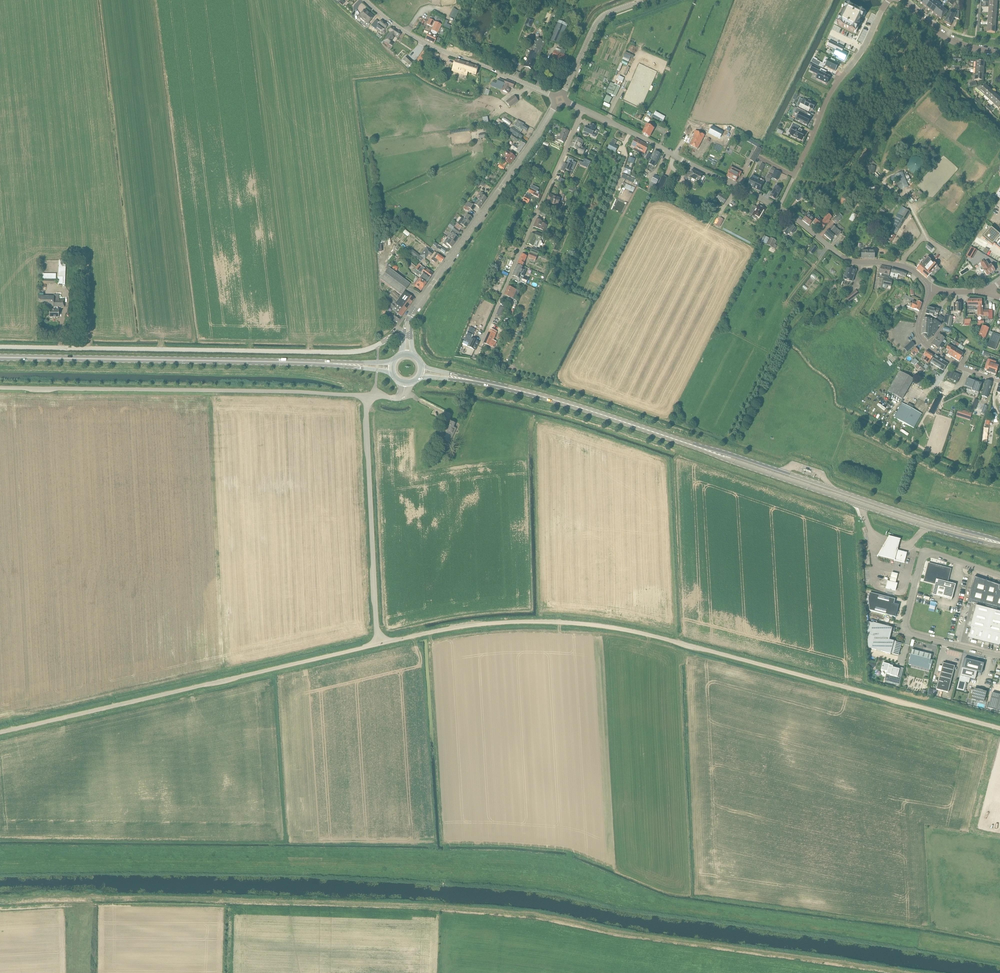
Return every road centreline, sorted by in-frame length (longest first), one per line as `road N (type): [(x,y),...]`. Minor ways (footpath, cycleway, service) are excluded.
road 1 (unclassified): [(380,643),(529,622),(610,628),(999,729)]
road 2 (unclassified): [(0,347),(353,352),(404,336)]
road 3 (tertiary): [(928,291),(910,269),(841,256),(782,211),(582,110)]
road 4 (unclassified): [(0,733),(380,643)]
road 5 (unclassified): [(373,394),(0,388)]
road 6 (primary): [(679,441),(926,528),(999,545)]
road 7 (primary): [(999,543),(679,441)]
road 8 (primary): [(312,364),(0,357)]
road 9 (unclassified): [(478,352),(582,110)]
road 10 (tertiary): [(411,315),(560,99)]
road 11 (unclassified): [(373,394),(367,434),(380,643)]
road 12 (residential): [(759,157),(793,176),(826,101),(889,0)]
road 13 (tertiary): [(560,99),(413,38),(362,0)]
road 14 (unclassified): [(999,658),(907,628),(923,558),(934,554)]
road 15 (primary): [(679,441),(507,389)]
road 16 (residential): [(560,99),(595,25),(648,0)]
road 17 (tertiary): [(999,382),(954,365),(919,335),(928,291)]

